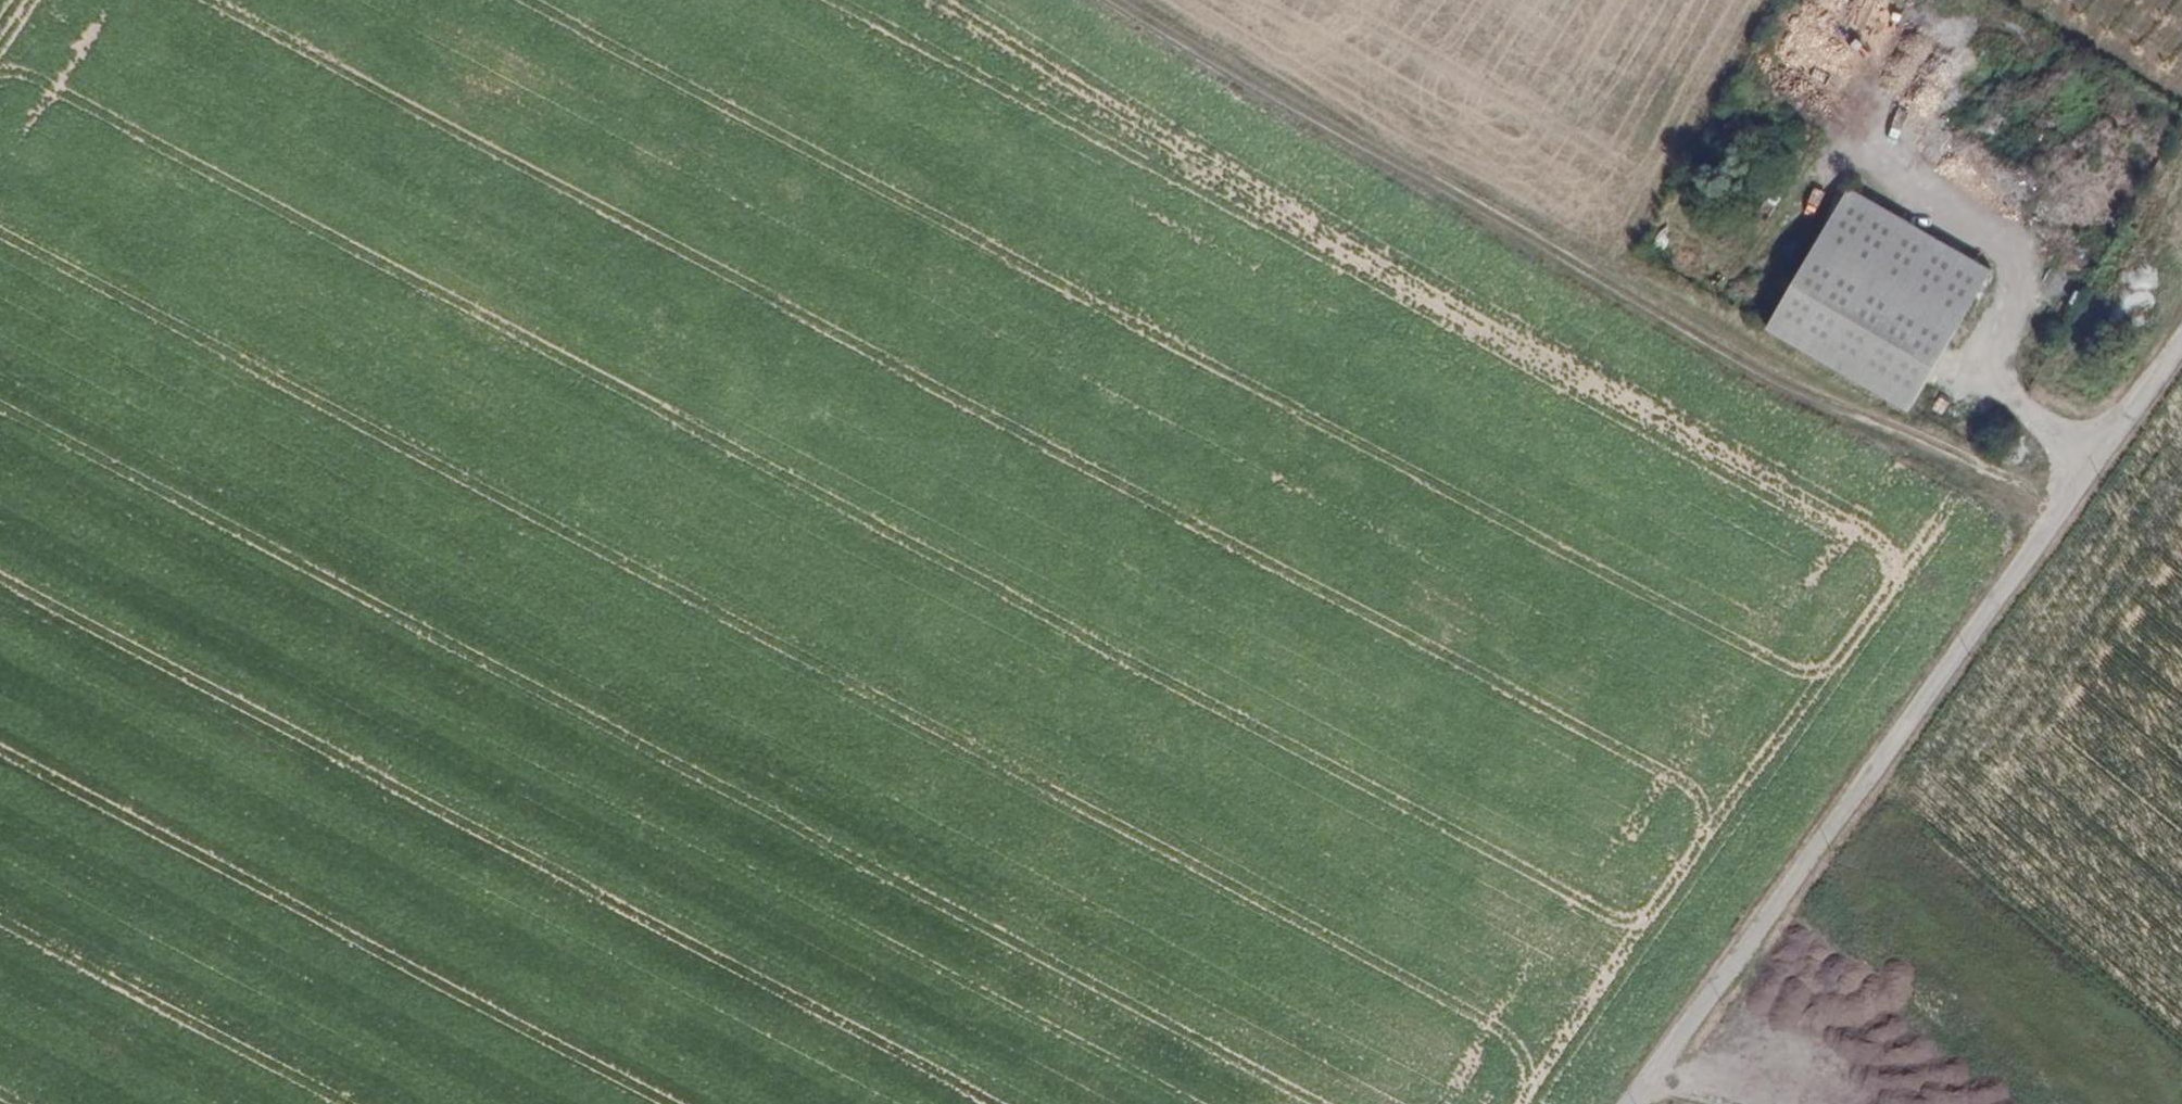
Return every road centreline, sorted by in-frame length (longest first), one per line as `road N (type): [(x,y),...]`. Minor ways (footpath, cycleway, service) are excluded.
road 1 (track): [(1116,0),(1377,163),(2049,526)]
road 2 (unclassified): [(1628,1103),(2181,341)]

